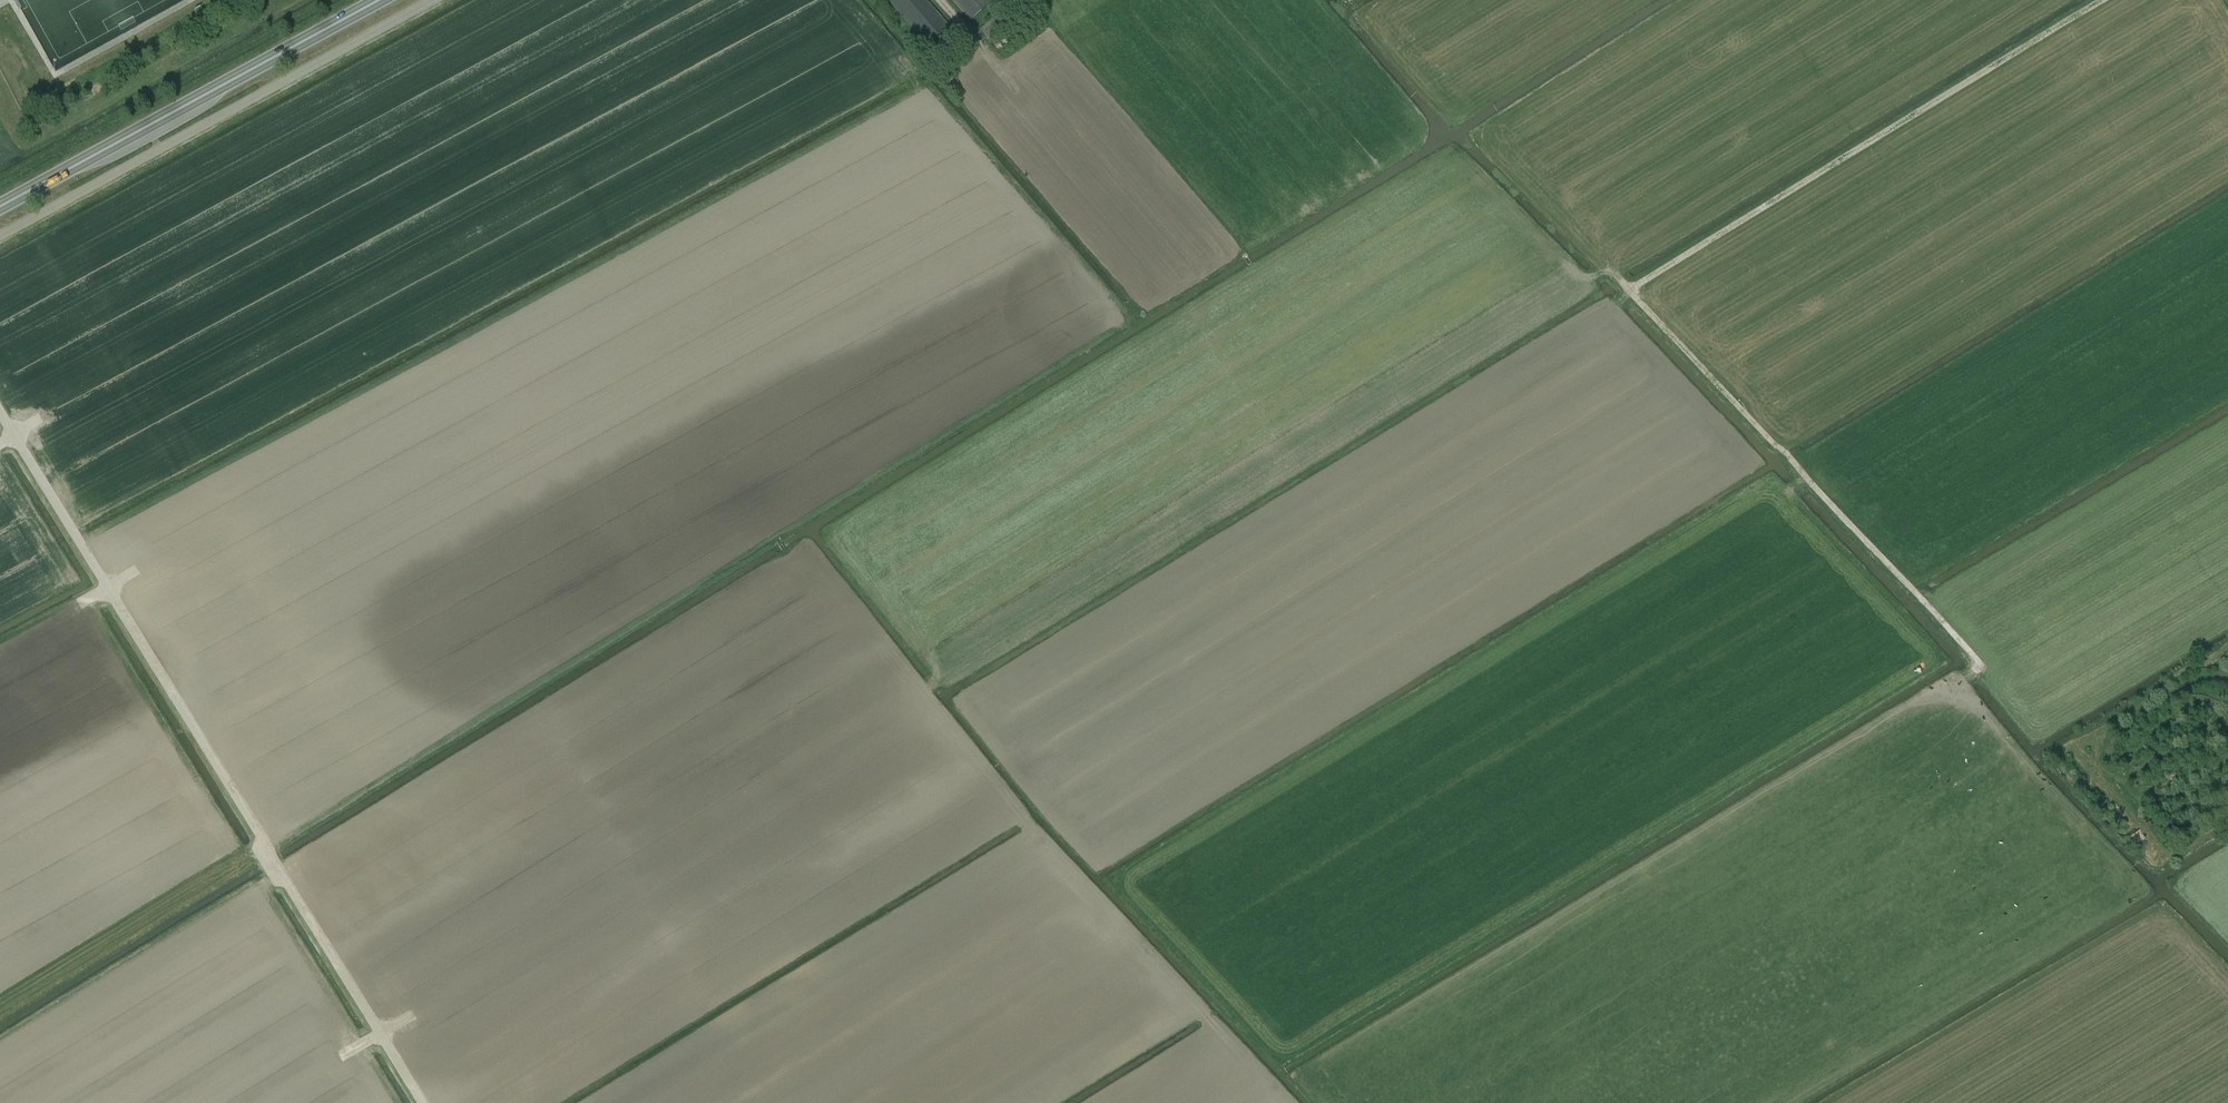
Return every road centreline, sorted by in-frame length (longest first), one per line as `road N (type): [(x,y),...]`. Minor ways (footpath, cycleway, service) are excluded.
road 1 (unclassified): [(436,0),(0,237)]
road 2 (trunk): [(387,0),(0,210)]

